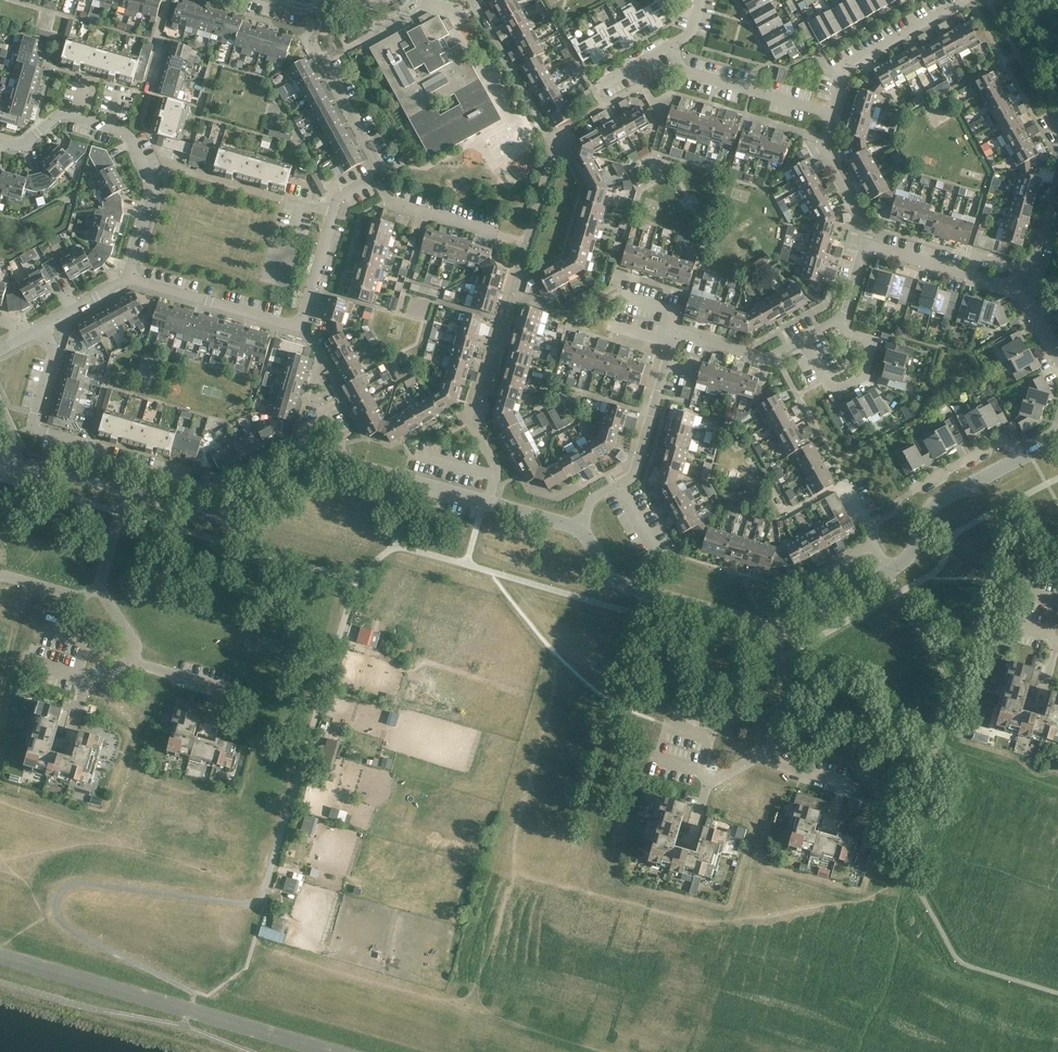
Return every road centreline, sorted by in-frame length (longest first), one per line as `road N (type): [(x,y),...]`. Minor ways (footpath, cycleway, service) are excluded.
road 1 (residential): [(580,530),(593,501),(631,477),(676,335),(768,357),(842,320),(867,236)]
road 2 (residential): [(345,464),(327,428),(215,491),(116,465),(108,451),(40,432),(53,350),(43,329)]
road 3 (residential): [(130,279),(293,323),(301,319),(337,198),(374,178)]
road 4 (residential): [(0,140),(20,143),(65,115),(131,138),(153,192),(130,279)]
road 5 (tertiary): [(345,464),(330,464),(228,517),(123,491)]
road 6 (residential): [(374,178),(379,159),(313,41),(316,18),(259,0)]
road 7 (tertiary): [(580,530),(619,583),(768,627)]
road 8 (residential): [(831,115),(851,65),(964,1)]
road 9 (tertiary): [(889,570),(910,553),(933,504),(1019,459)]
road 10 (residential): [(831,115),(690,75),(672,51)]
road 11 (residential): [(374,178),(389,202),(527,242)]
road 12 (tertiary): [(123,491),(27,460),(0,407)]
road 13 (residential): [(1015,285),(883,248),(867,236)]
road 14 (tertiary): [(345,464),(490,502)]
road 15 (residential): [(761,760),(786,691),(768,627)]
road 16 (tertiary): [(768,627),(787,626),(889,570)]
road 17 (residential): [(1019,459),(1008,437),(913,489)]
road 18 (residential): [(867,236),(827,151),(831,115)]

